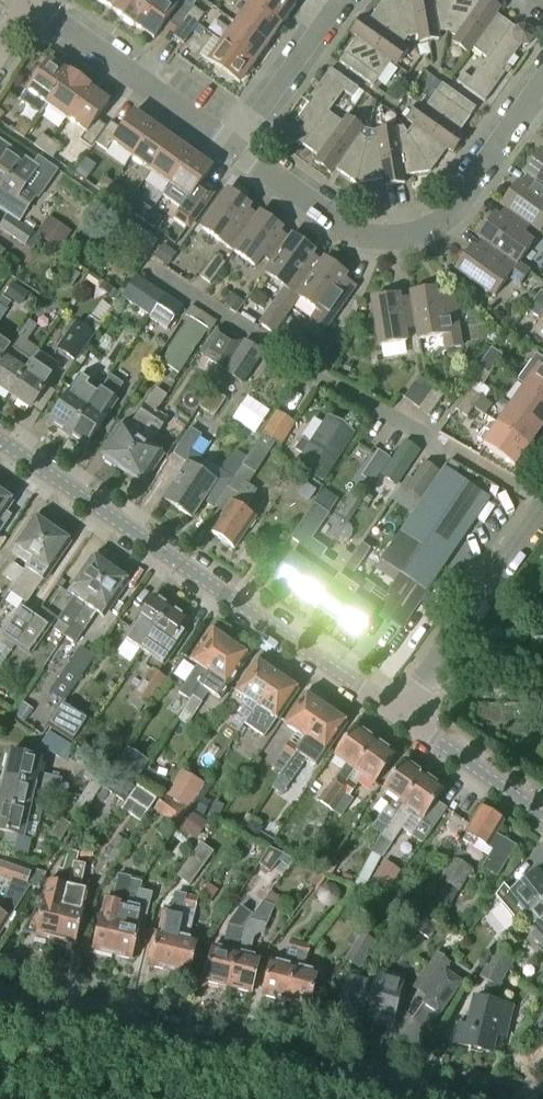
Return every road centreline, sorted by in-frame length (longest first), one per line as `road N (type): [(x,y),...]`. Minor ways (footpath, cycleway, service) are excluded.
road 1 (tertiary): [(396,715),(0,444)]
road 2 (residential): [(439,1098),(0,998)]
road 3 (residential): [(542,85),(443,223),(396,237),(361,233),(235,148)]
road 4 (residential): [(396,715),(542,502)]
road 5 (residential): [(235,148),(25,4)]
road 6 (residential): [(235,148),(341,0)]
road 7 (tertiary): [(542,813),(396,715)]

